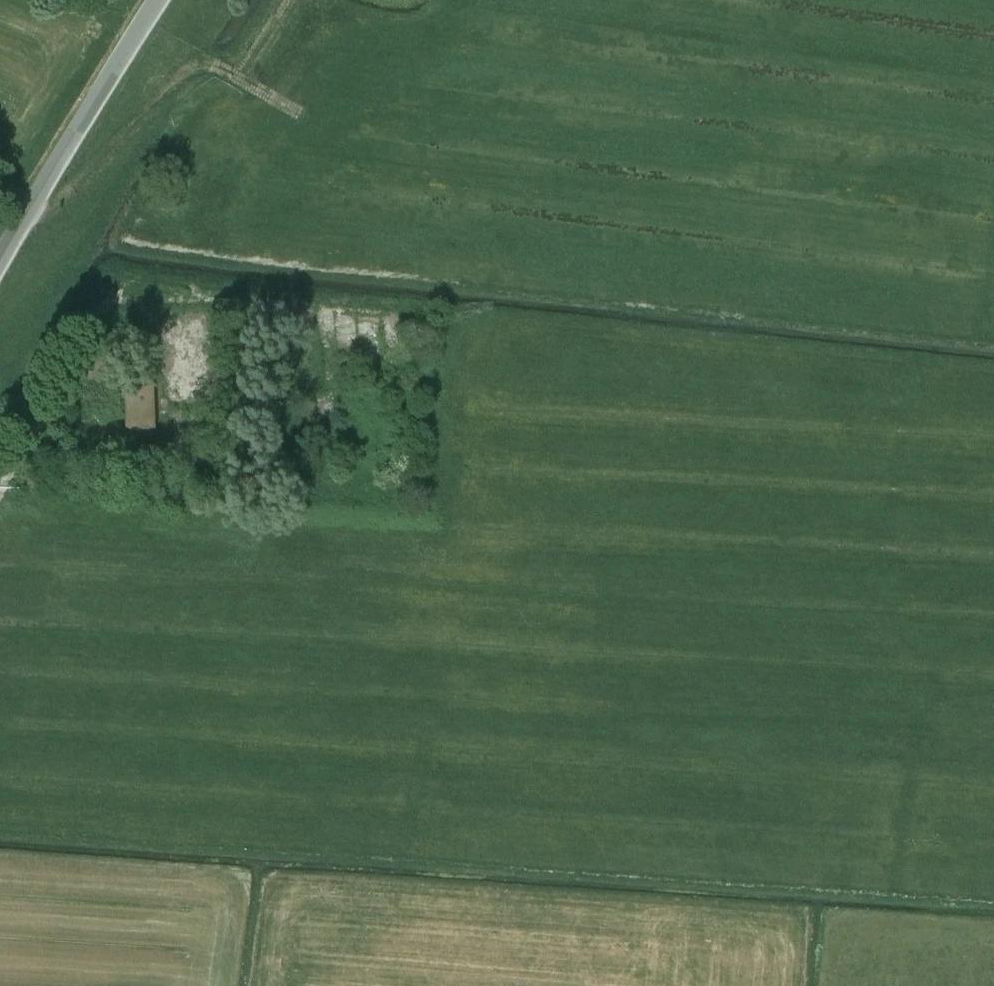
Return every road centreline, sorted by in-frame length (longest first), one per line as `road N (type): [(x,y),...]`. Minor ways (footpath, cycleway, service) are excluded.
road 1 (unclassified): [(0,263),(159,0)]

